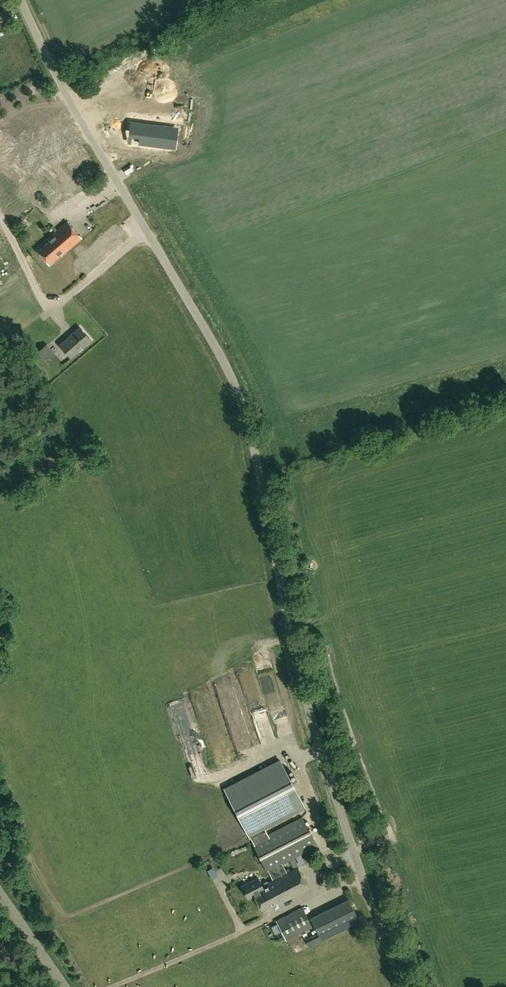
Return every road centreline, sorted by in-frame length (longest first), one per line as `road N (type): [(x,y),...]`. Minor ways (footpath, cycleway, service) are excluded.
road 1 (unclassified): [(401,986),(308,709),(251,422),(231,365),(60,78),(23,0)]

